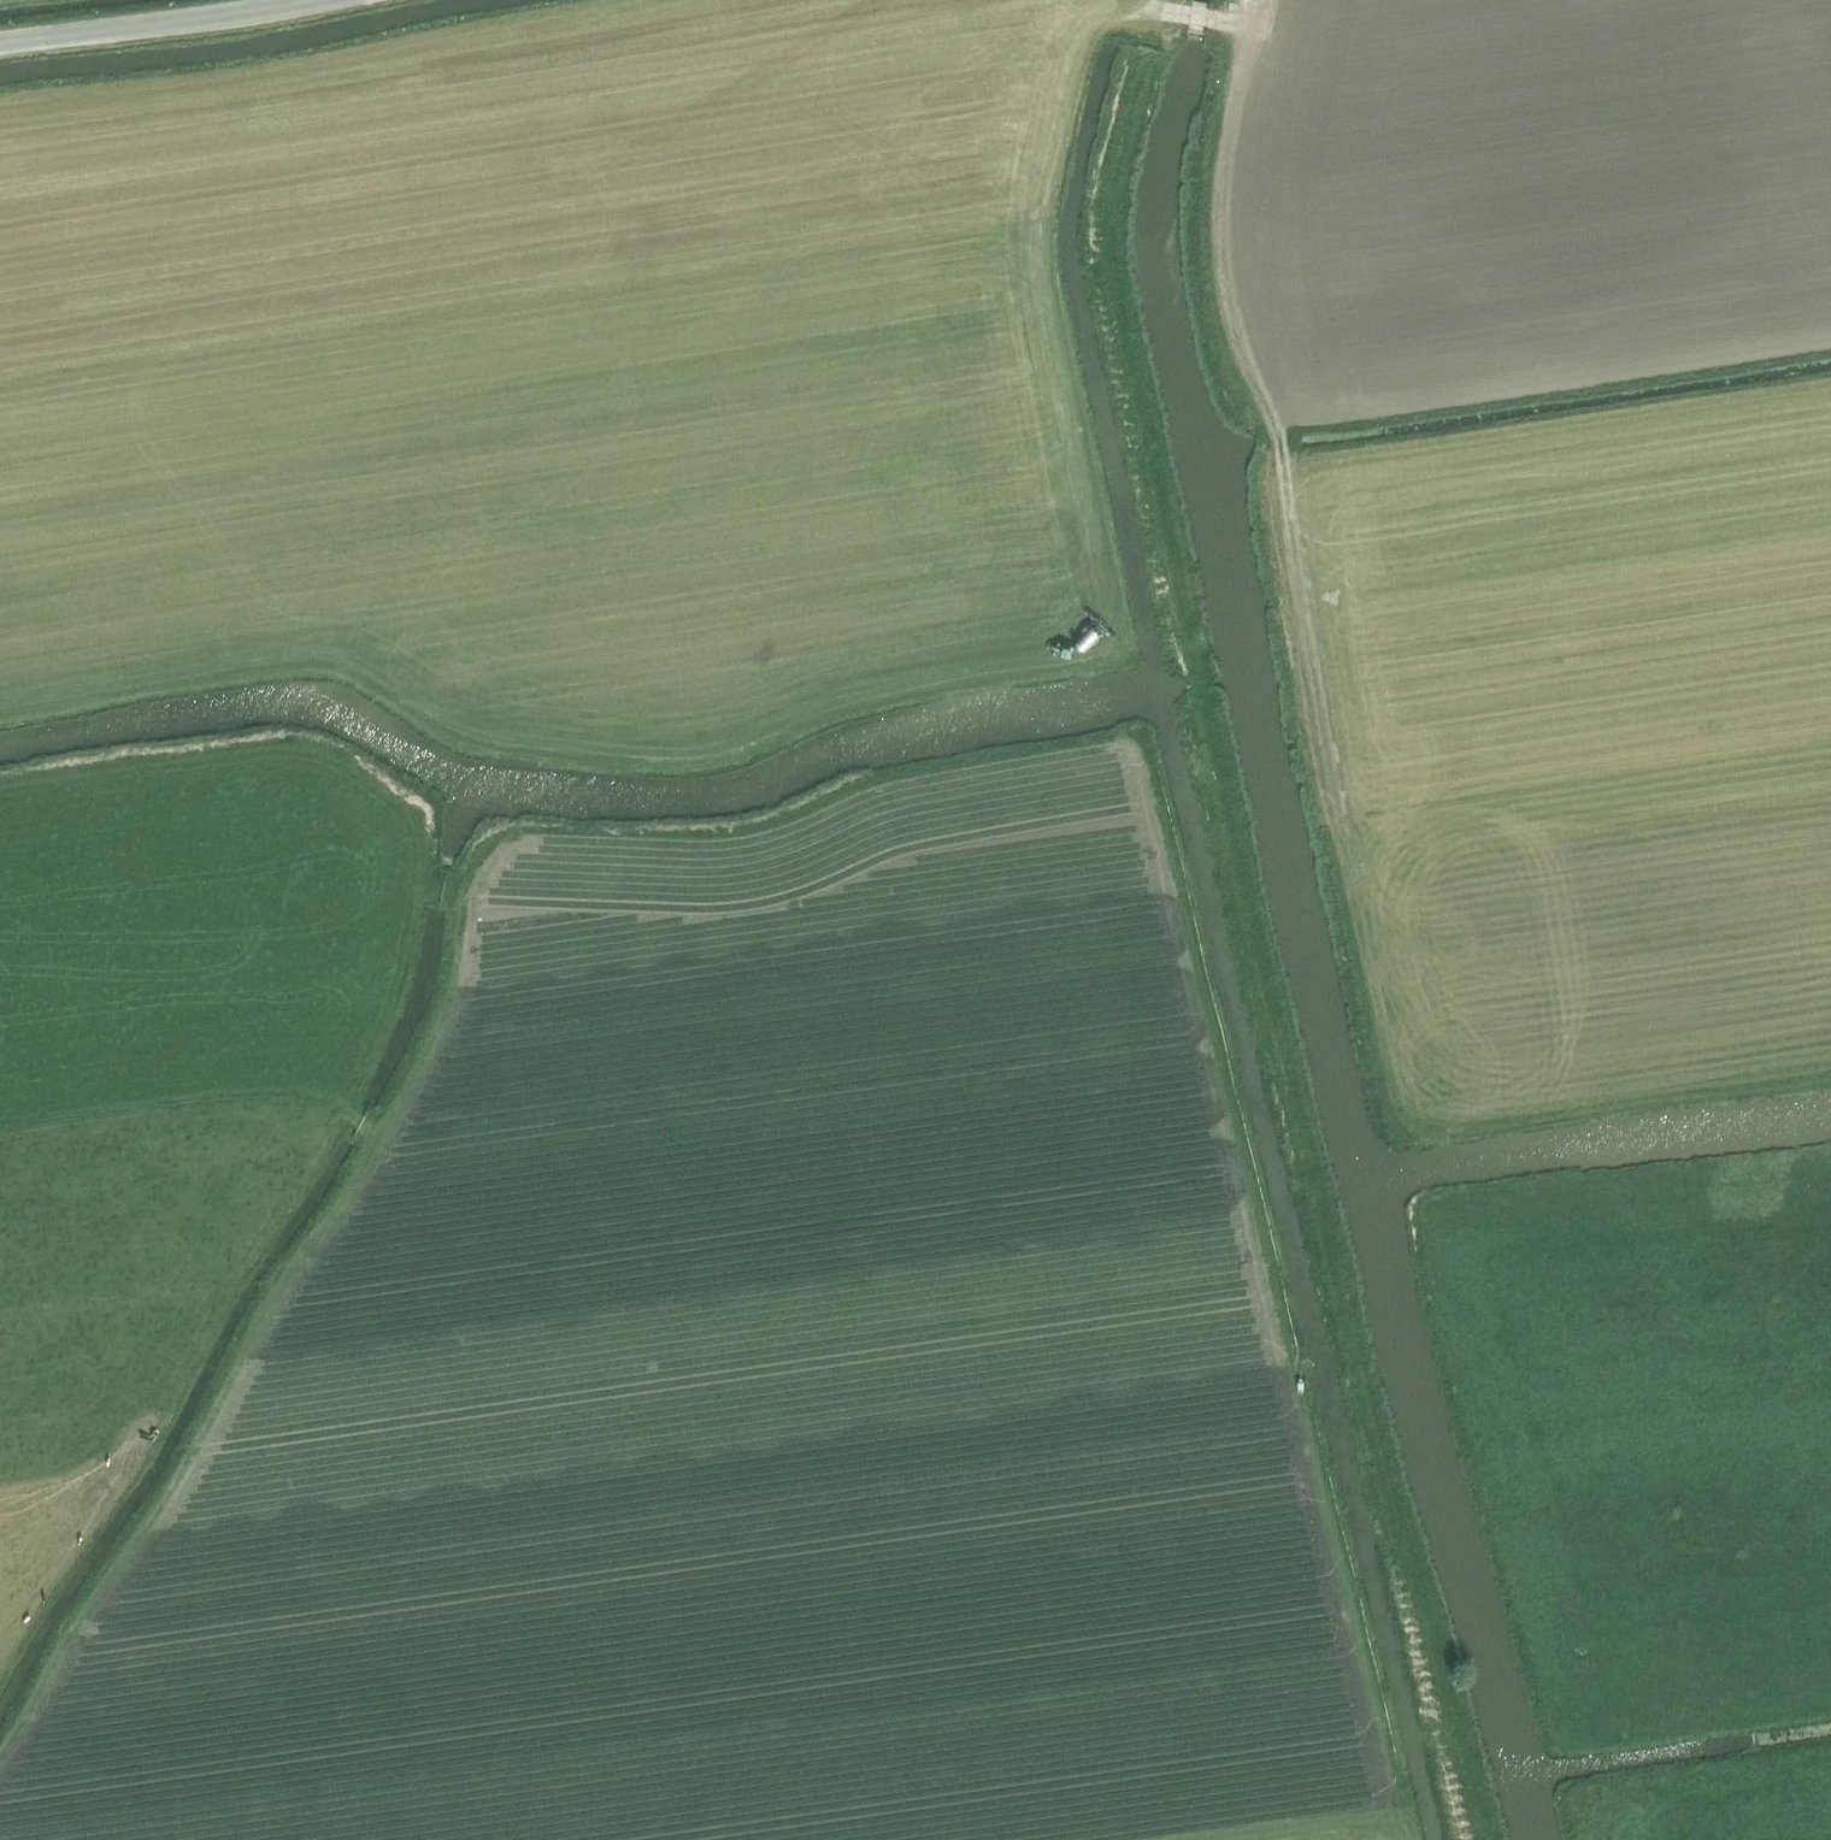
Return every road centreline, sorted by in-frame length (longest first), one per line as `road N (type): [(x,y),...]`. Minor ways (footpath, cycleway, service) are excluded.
road 1 (track): [(1337,809),(1282,482),(1282,435),(1225,330),(1213,264),(1215,188),(1239,20)]
road 2 (tertiary): [(0,42),(335,0)]

